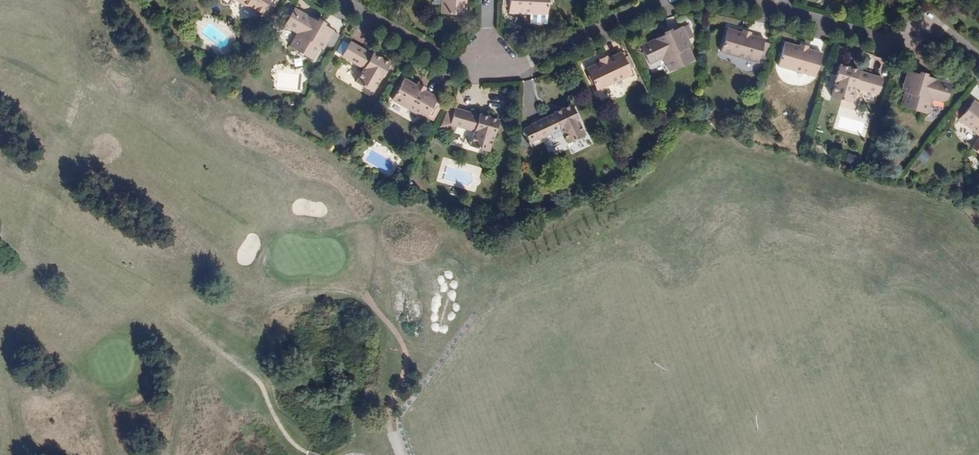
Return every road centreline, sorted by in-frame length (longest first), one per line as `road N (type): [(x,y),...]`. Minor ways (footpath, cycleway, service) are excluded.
road 1 (residential): [(730,0),(892,45),(932,29),(978,63)]
road 2 (residential): [(491,68),(537,62),(677,0)]
road 3 (residential): [(343,0),(460,67),(491,68)]

